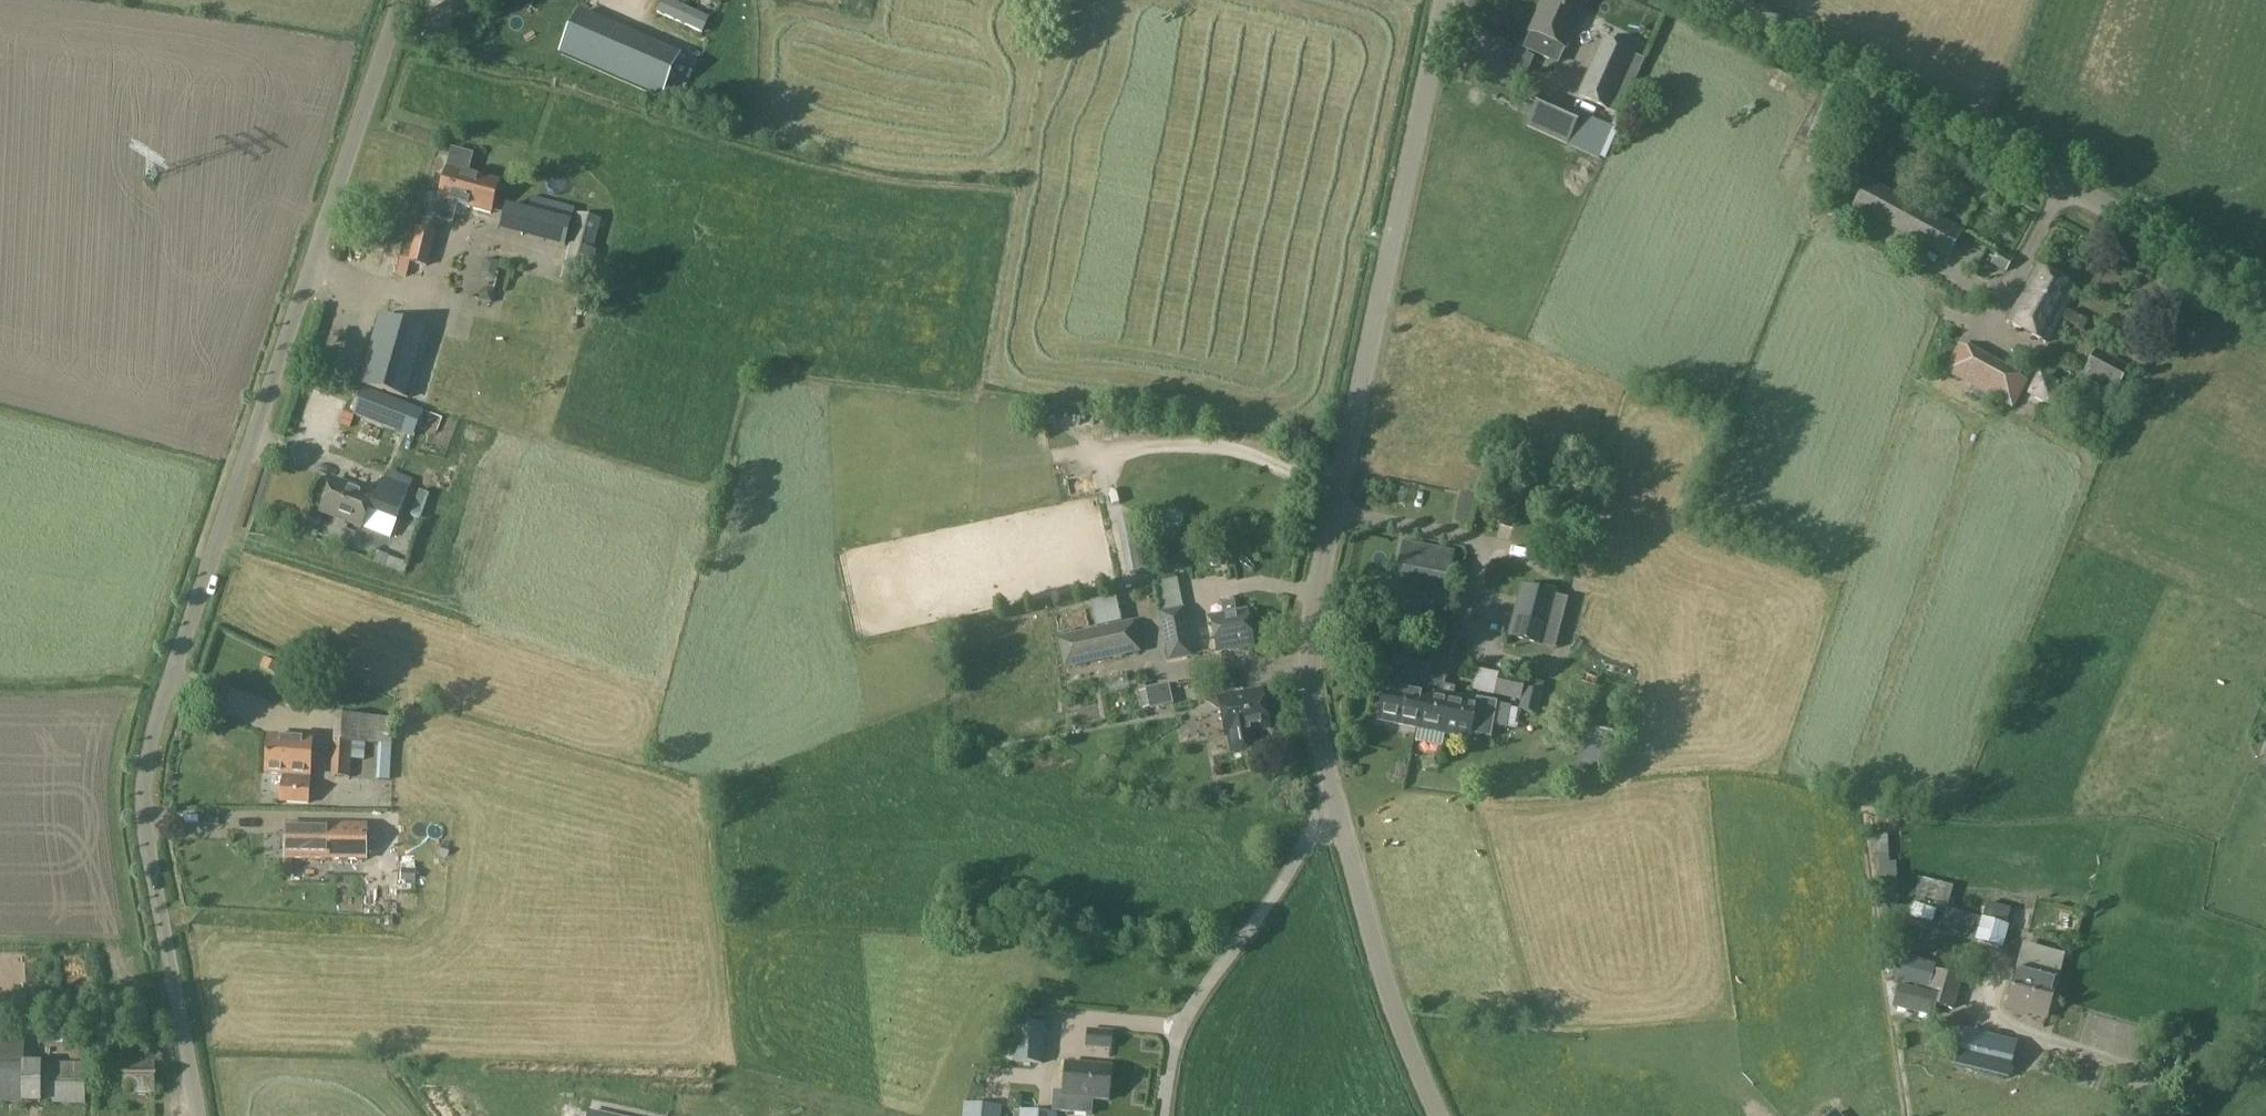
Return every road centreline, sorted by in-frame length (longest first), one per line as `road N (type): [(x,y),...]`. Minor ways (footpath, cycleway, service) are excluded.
road 1 (unclassified): [(198,1115),(143,823),(149,759),(403,0)]
road 2 (unclassified): [(1336,804),(1312,681),(1313,622),(1444,0)]
road 3 (unclassified): [(2265,292),(1723,0)]
road 4 (unclassified): [(1336,804),(1174,1040),(1162,1115)]
road 5 (unclassified): [(1440,1115),(1389,996),(1336,804)]
road 6 (unclassified): [(2138,1115),(2179,1083),(1972,1017)]

